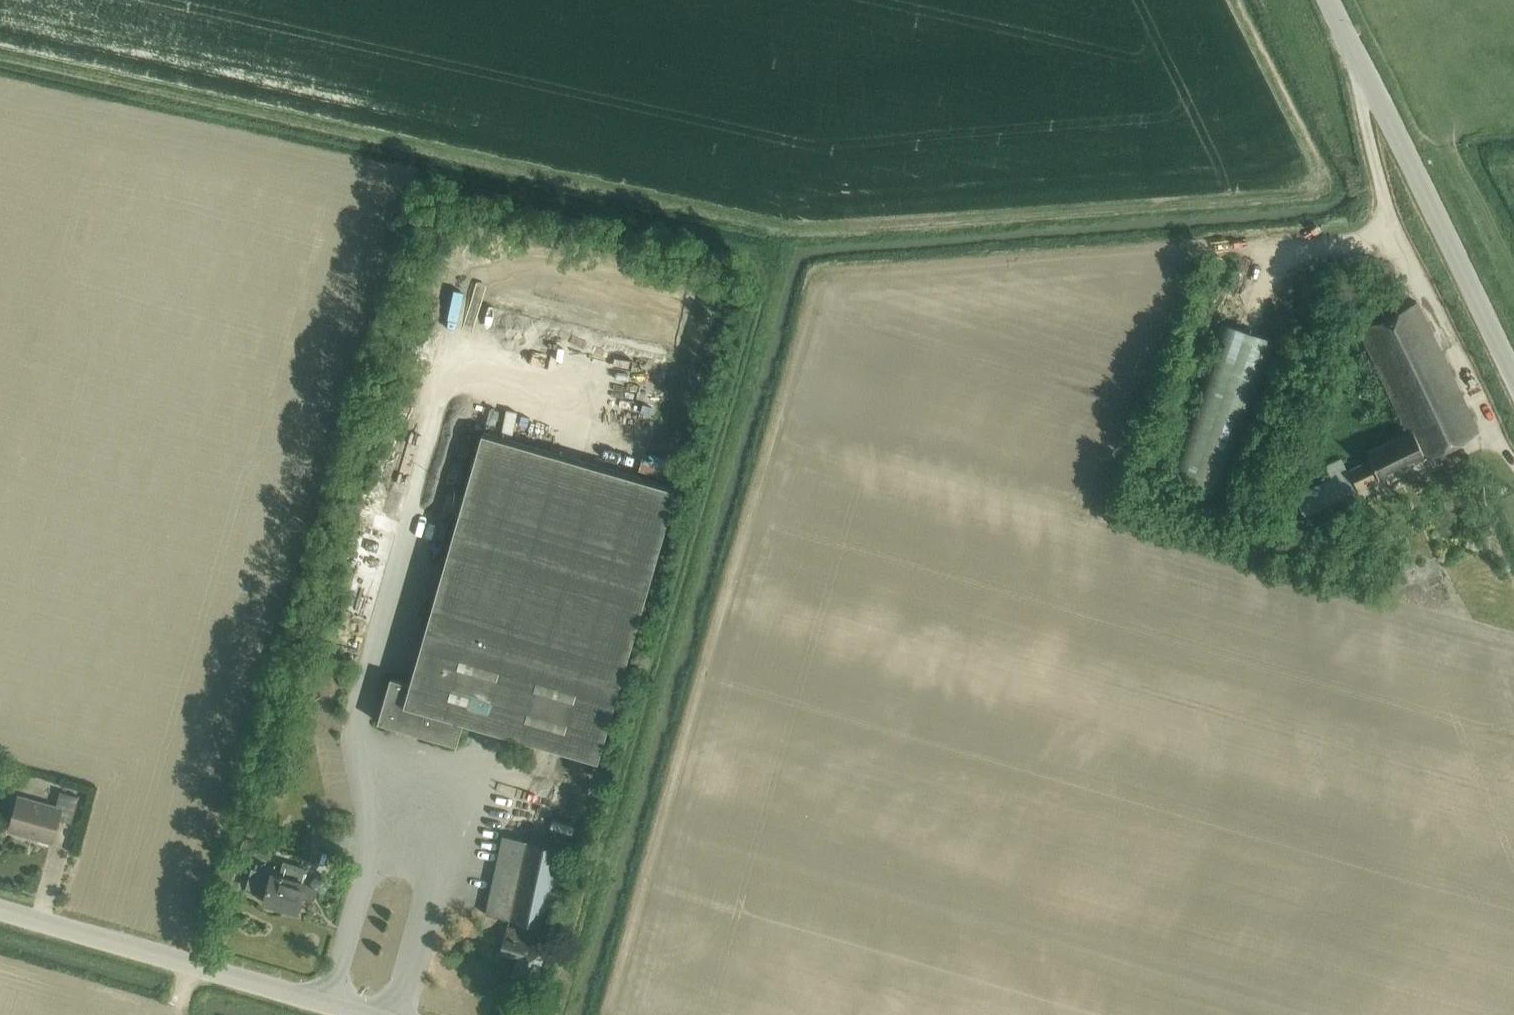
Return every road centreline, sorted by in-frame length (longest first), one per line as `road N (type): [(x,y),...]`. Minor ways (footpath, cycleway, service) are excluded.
road 1 (unclassified): [(1513,374),(1328,0)]
road 2 (unclassified): [(374,1014),(0,908)]

